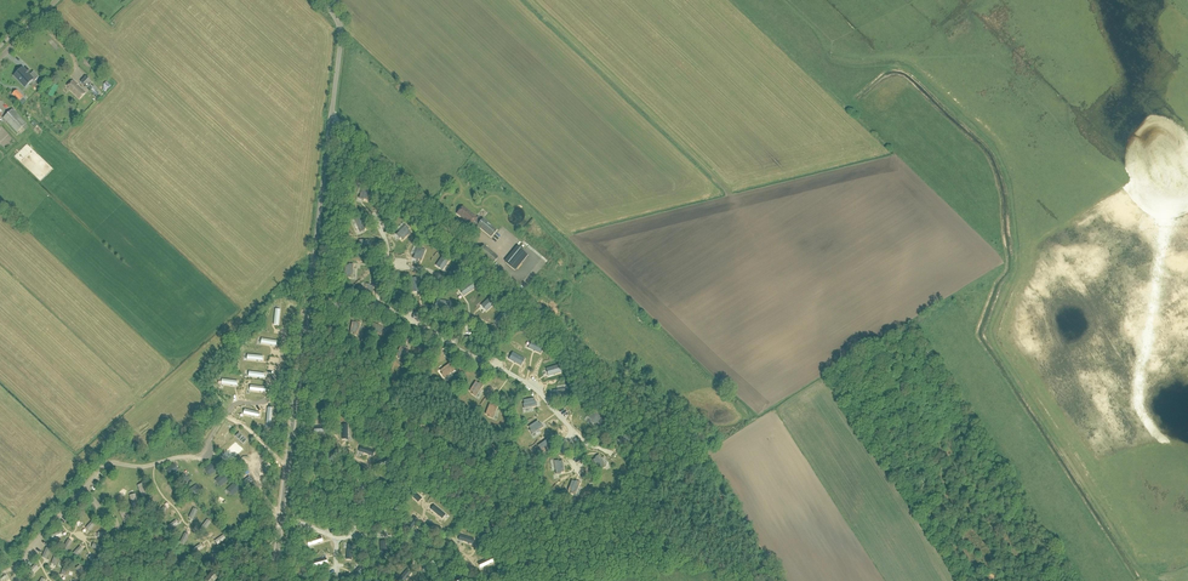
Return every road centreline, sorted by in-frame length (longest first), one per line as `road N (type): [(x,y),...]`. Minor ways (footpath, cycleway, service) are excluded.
road 1 (track): [(1187,566),(1156,574),(1138,568),(991,339),(1017,257),(997,151),(910,69),(826,59),(812,27),(783,0)]
road 2 (unclassified): [(275,580),(342,45),(338,22),(319,0)]

